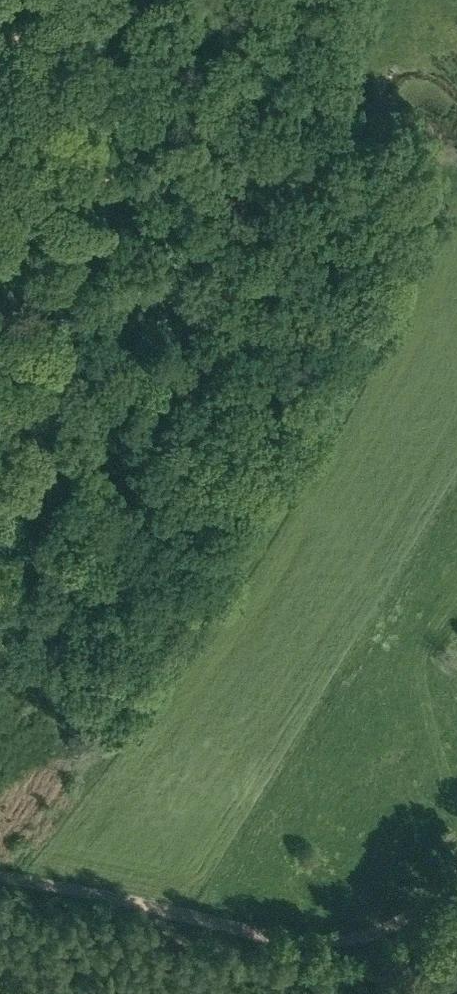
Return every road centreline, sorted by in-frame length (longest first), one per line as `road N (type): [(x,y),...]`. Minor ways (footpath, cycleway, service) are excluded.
road 1 (track): [(0,864),(190,918),(330,931),(411,892),(456,855)]
road 2 (track): [(60,0),(61,35),(0,223)]

